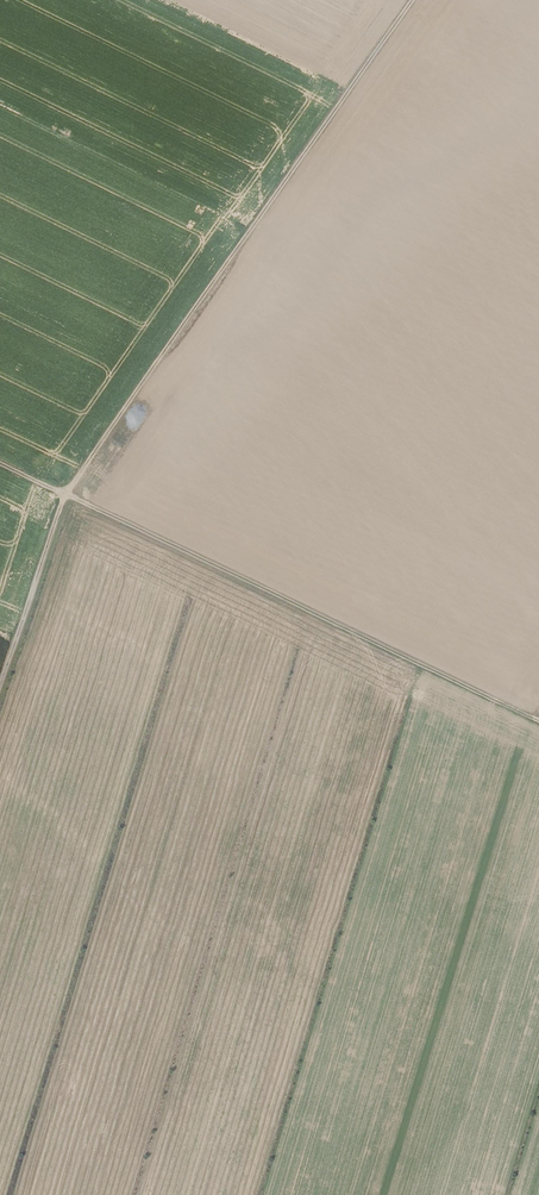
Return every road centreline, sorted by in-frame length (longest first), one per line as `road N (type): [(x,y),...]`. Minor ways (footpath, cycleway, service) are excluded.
road 1 (track): [(0,683),(65,494),(413,0)]
road 2 (track): [(0,463),(538,719)]

